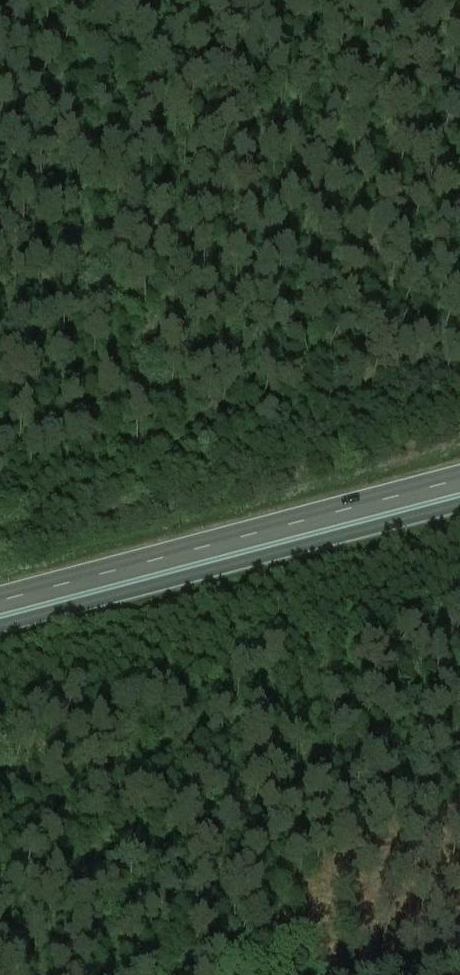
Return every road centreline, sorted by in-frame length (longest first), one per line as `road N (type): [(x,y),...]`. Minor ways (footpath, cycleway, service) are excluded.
road 1 (trunk): [(459,480),(0,603)]
road 2 (trunk): [(0,625),(459,504)]
road 3 (track): [(247,974),(146,635)]

